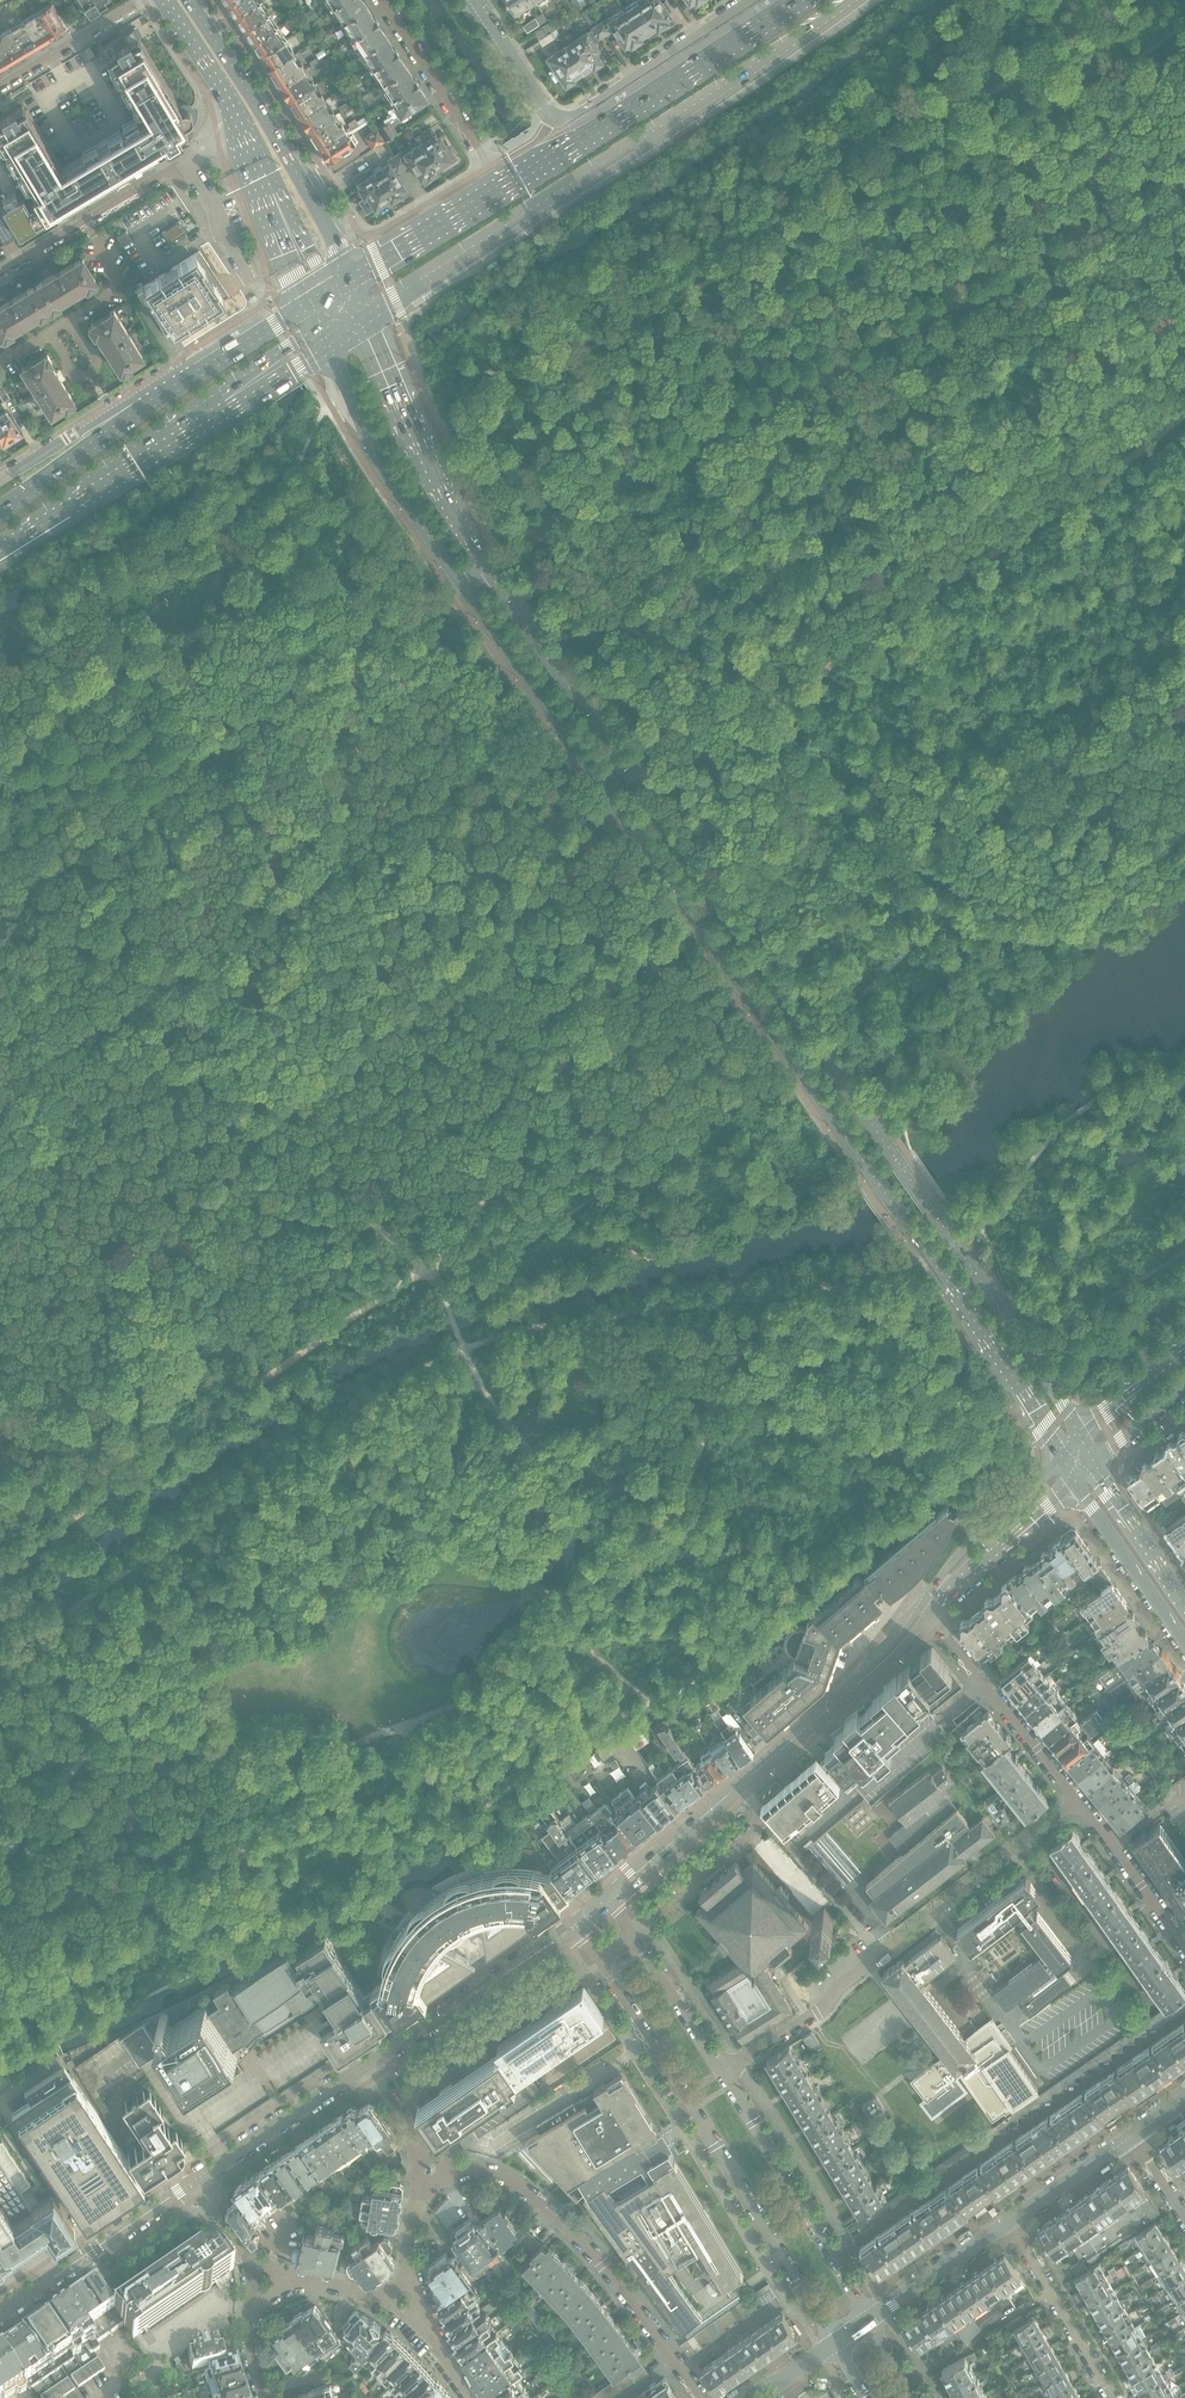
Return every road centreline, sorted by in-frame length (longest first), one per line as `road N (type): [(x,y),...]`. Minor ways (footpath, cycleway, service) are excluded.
road 1 (secondary): [(464,586),(907,1225),(1061,1461)]
road 2 (secondary): [(1081,1436),(489,570)]
road 3 (unclassified): [(489,570),(507,552),(815,379),(1184,189)]
road 4 (primary): [(365,316),(862,0)]
road 5 (residential): [(583,1931),(835,2344)]
road 6 (residential): [(723,2072),(817,2015),(1079,1801)]
road 7 (primary): [(0,546),(330,334)]
road 8 (residential): [(748,0),(565,118),(543,107),(473,0)]
road 9 (tertiary): [(657,1859),(888,1658),(926,1610)]
road 10 (residential): [(456,2170),(502,2178),(575,2234),(701,2397)]
road 11 (primary): [(794,5),(503,186)]
road 12 (secondary): [(348,279),(314,199),(190,0)]
road 13 (residential): [(220,748),(464,586)]
road 14 (residential): [(872,2318),(723,2072)]
road 15 (secondary): [(330,334),(388,473),(464,586)]
road 16 (secondary): [(489,570),(365,316)]
road 17 (residential): [(242,134),(0,275)]
road 18 (residential): [(1079,1801),(926,1610)]
road 19 (tertiary): [(0,2315),(196,2180)]
road 20 (primary): [(187,378),(0,512)]
road 21 (residential): [(384,0),(503,186)]
road 22 (residential): [(187,378),(131,394),(0,478)]
road 23 (residential): [(1114,2397),(1010,2221)]
road 24 (tertiary): [(196,2180),(365,2067)]
road 25 (tertiary): [(1061,1461),(967,1544),(926,1610)]
road 26 (tertiary): [(365,2067),(533,1956)]
road 27 (residential): [(723,2072),(614,1904)]
road 28 (secondary): [(1075,1484),(1184,1647)]
road 29 (tertiary): [(926,1610),(1075,1484)]
road 30 (secondary): [(242,134),(314,300)]
road 31 (primary): [(503,186),(348,279)]
road 32 (residential): [(1184,1945),(1079,1801)]
road 33 (unclassified): [(872,2318),(1010,2221)]
road 34 (residential): [(0,86),(143,0)]
road 35 (secondary): [(1184,1604),(1096,1464)]
road 36 (secondary): [(166,0),(242,134)]
road 37 (unclassified): [(1010,2221),(1134,2135)]
road 38 (primary): [(314,300),(187,378)]
road 39 (secondary): [(1184,1350),(1081,1436)]

